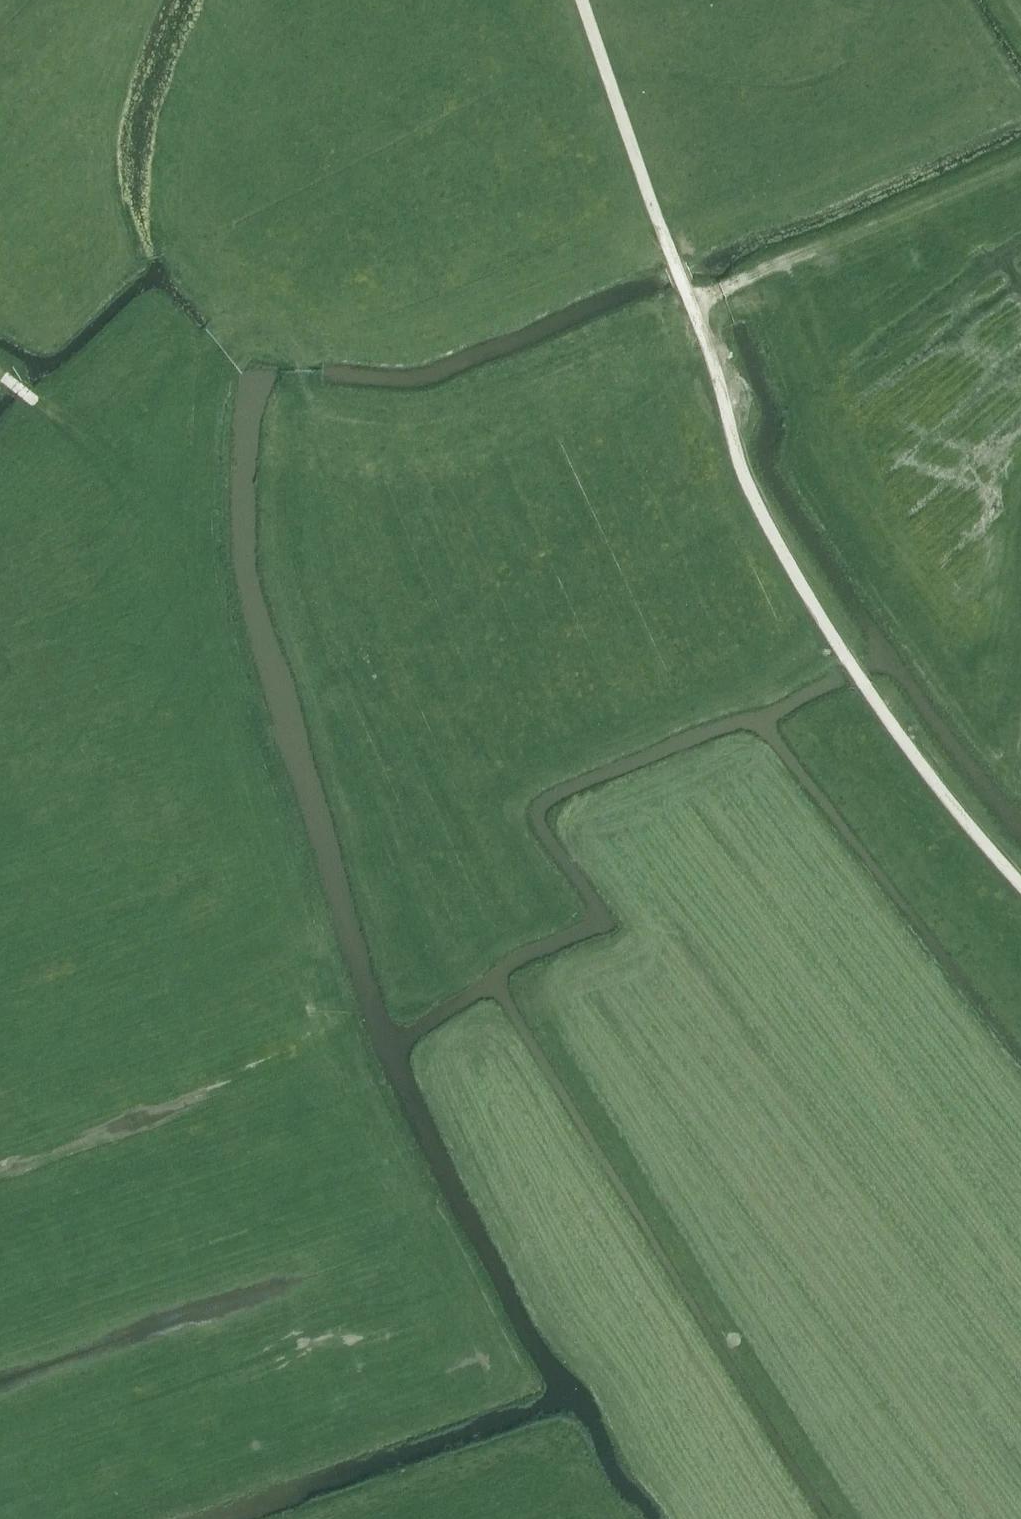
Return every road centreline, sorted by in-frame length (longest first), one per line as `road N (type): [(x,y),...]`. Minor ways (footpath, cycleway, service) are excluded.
road 1 (track): [(1020,885),(903,739),(752,493),(694,307),(583,0)]

